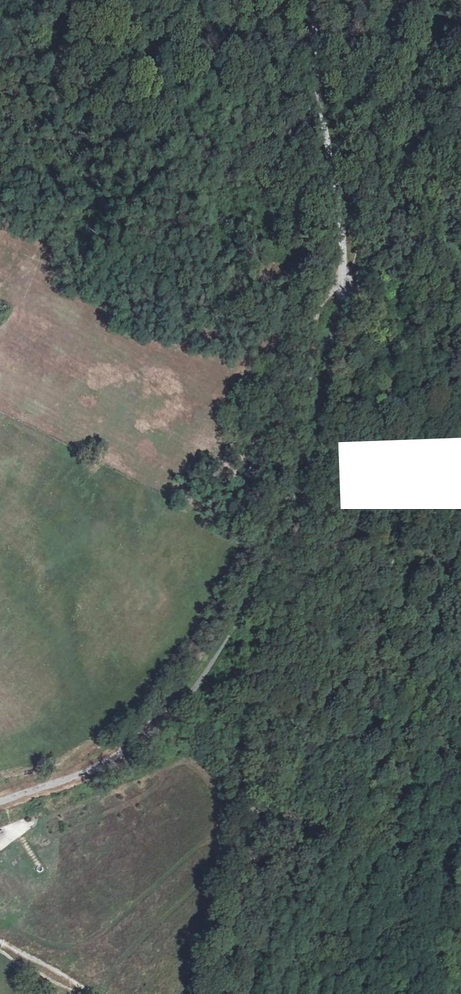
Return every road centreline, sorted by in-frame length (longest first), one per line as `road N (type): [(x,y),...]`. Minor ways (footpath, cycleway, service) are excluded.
road 1 (residential): [(347,305),(297,498),(231,644),(130,748),(81,776),(0,801)]
road 2 (track): [(167,710),(231,623),(284,502),(305,435),(348,175)]
road 3 (track): [(460,656),(343,817),(241,993)]

